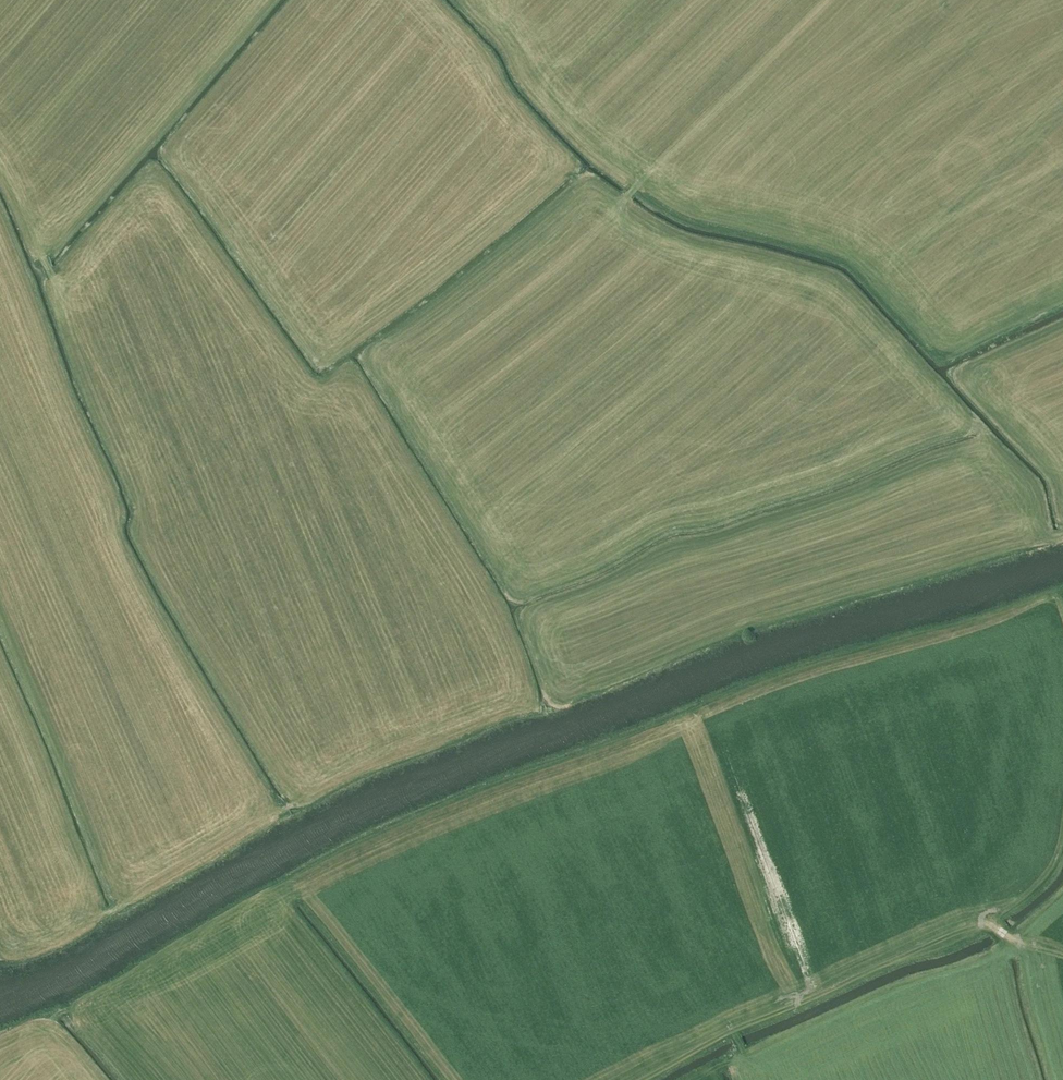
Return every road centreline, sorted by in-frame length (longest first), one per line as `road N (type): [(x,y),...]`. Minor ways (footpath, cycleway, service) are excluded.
road 1 (track): [(1062,959),(992,924),(1031,889)]

